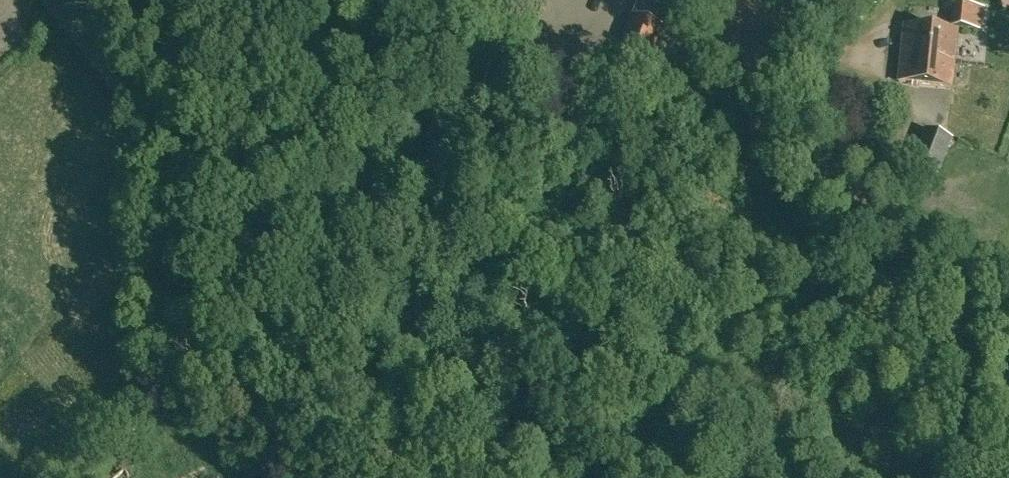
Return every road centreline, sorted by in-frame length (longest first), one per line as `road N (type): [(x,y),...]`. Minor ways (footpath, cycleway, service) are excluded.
road 1 (unclassified): [(1008,305),(739,122),(557,50),(398,0)]
road 2 (unclassified): [(397,477),(3,0)]

